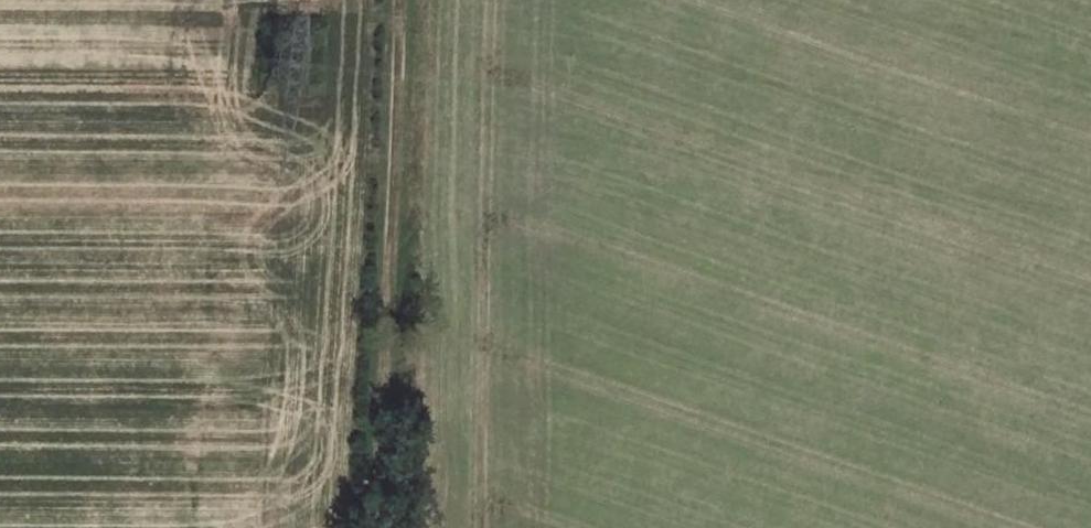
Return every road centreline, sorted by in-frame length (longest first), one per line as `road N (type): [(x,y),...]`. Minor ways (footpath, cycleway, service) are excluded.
road 1 (track): [(409,0),(398,527)]

